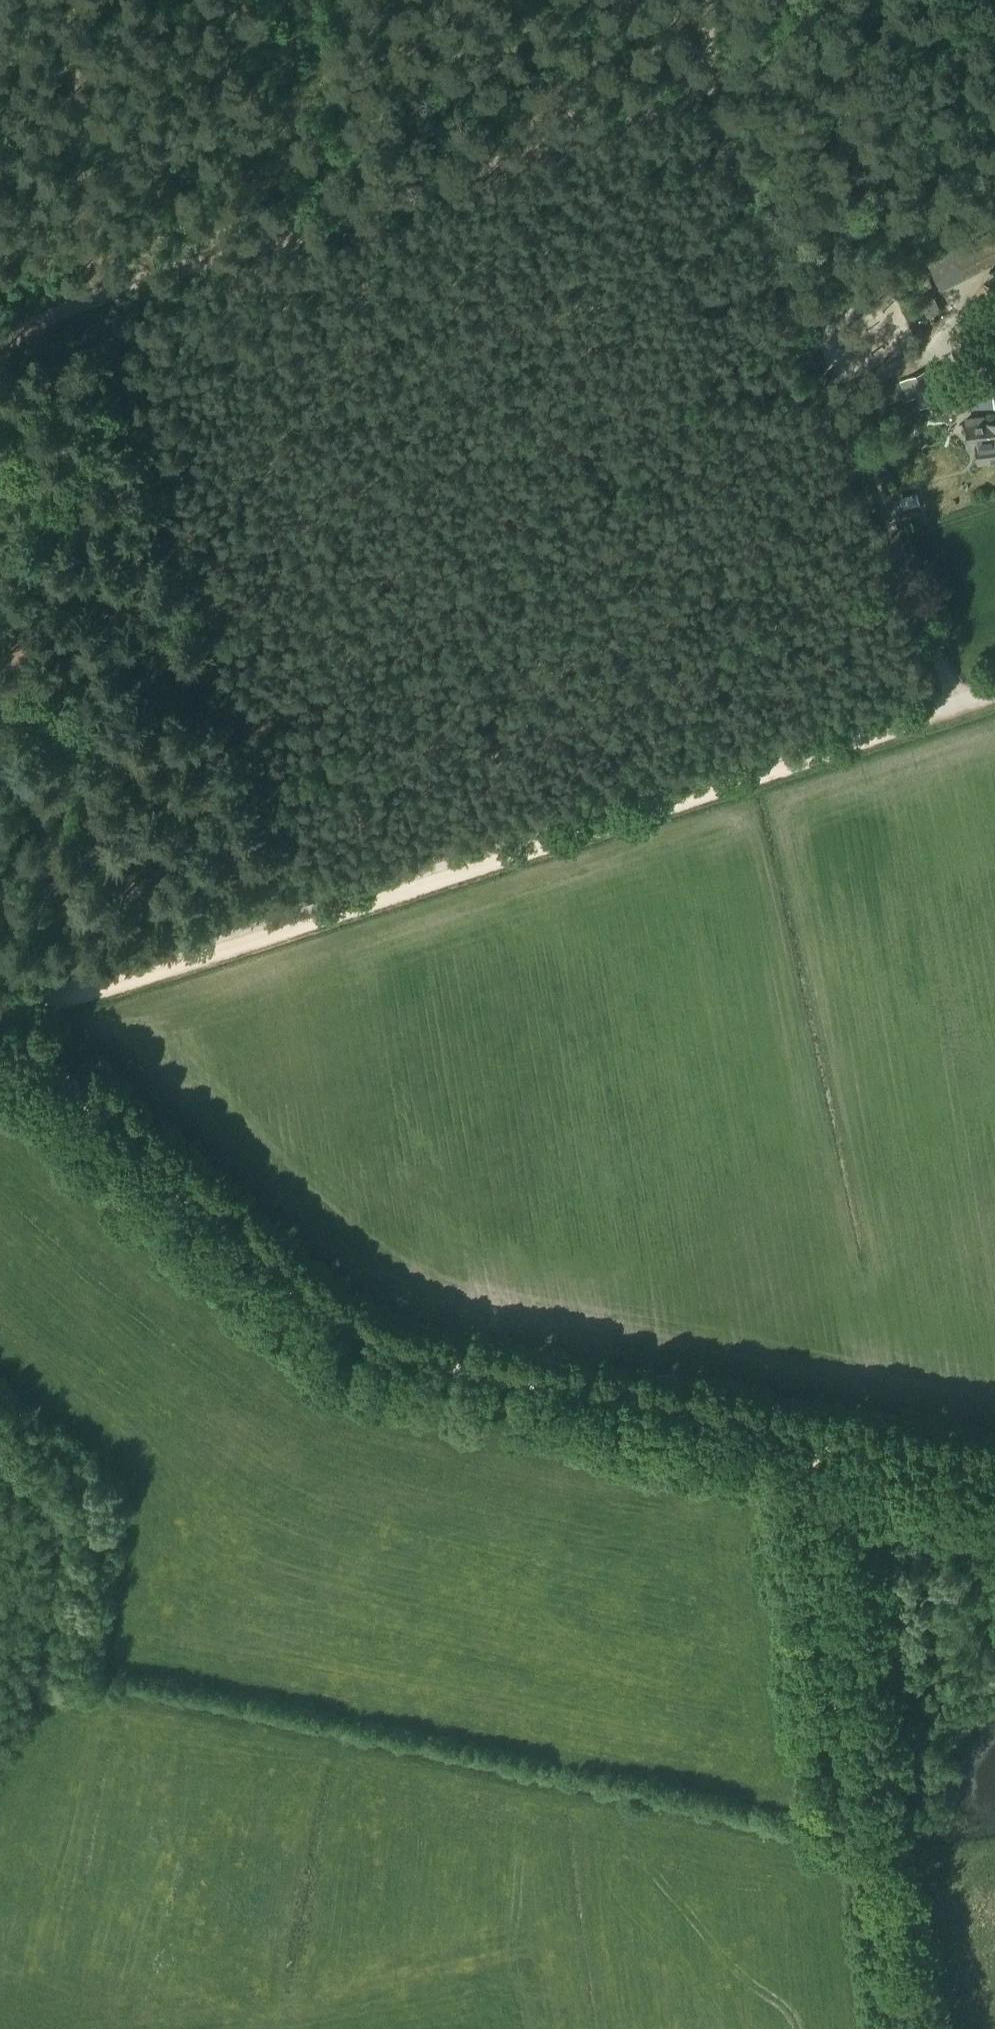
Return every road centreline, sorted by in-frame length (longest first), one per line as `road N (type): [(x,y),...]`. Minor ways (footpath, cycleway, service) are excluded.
road 1 (track): [(10,1021),(919,721)]
road 2 (track): [(800,1430),(489,1370),(360,1331),(114,1122),(10,1021)]
road 3 (track): [(0,334),(75,299),(382,200),(713,69)]
road 4 (track): [(800,1430),(883,2028)]
road 5 (track): [(57,0),(75,299)]
road 6 (track): [(289,0),(304,225)]
road 7 (track): [(994,1466),(800,1430)]

